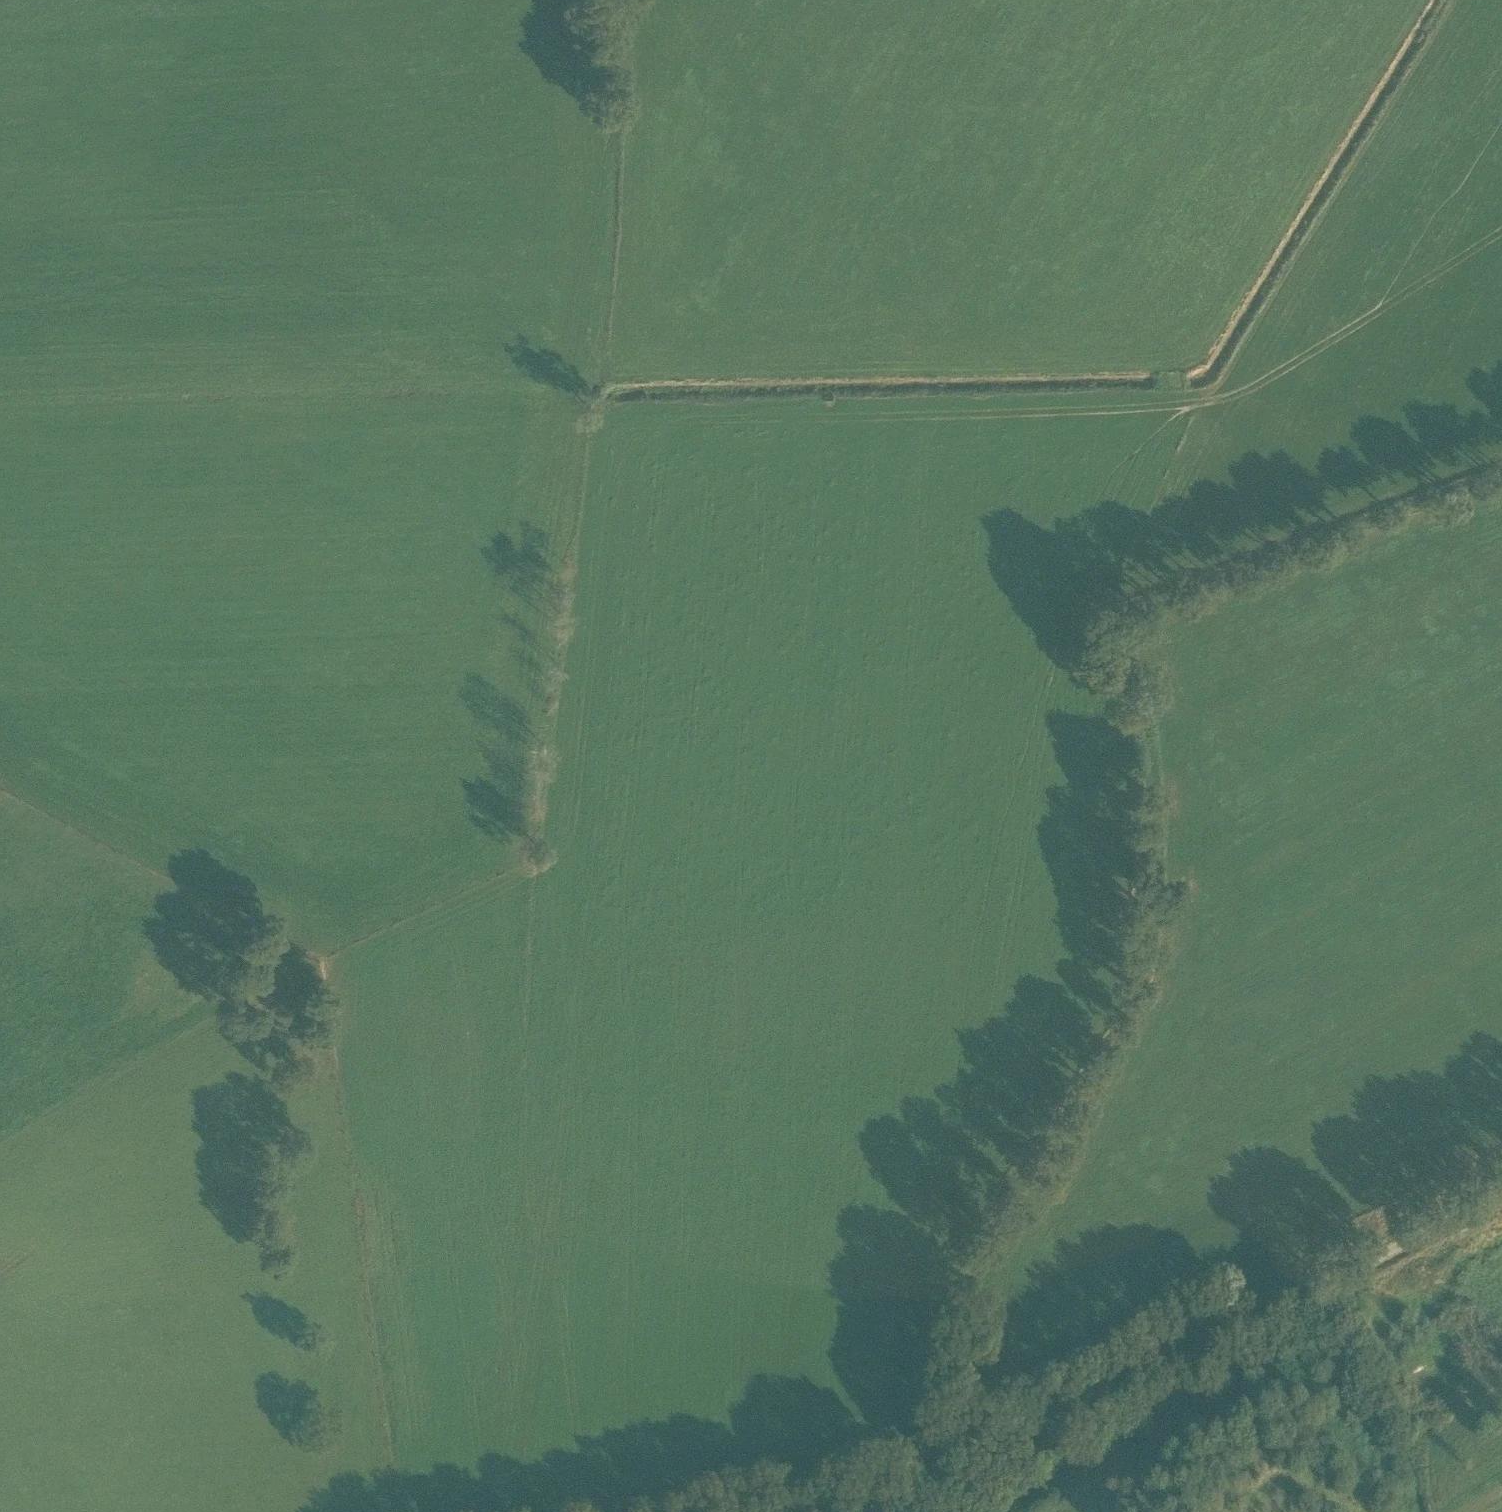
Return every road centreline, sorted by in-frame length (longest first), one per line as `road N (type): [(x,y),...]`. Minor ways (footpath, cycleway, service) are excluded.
road 1 (unclassified): [(919,1511),(990,1483),(1501,1188)]

